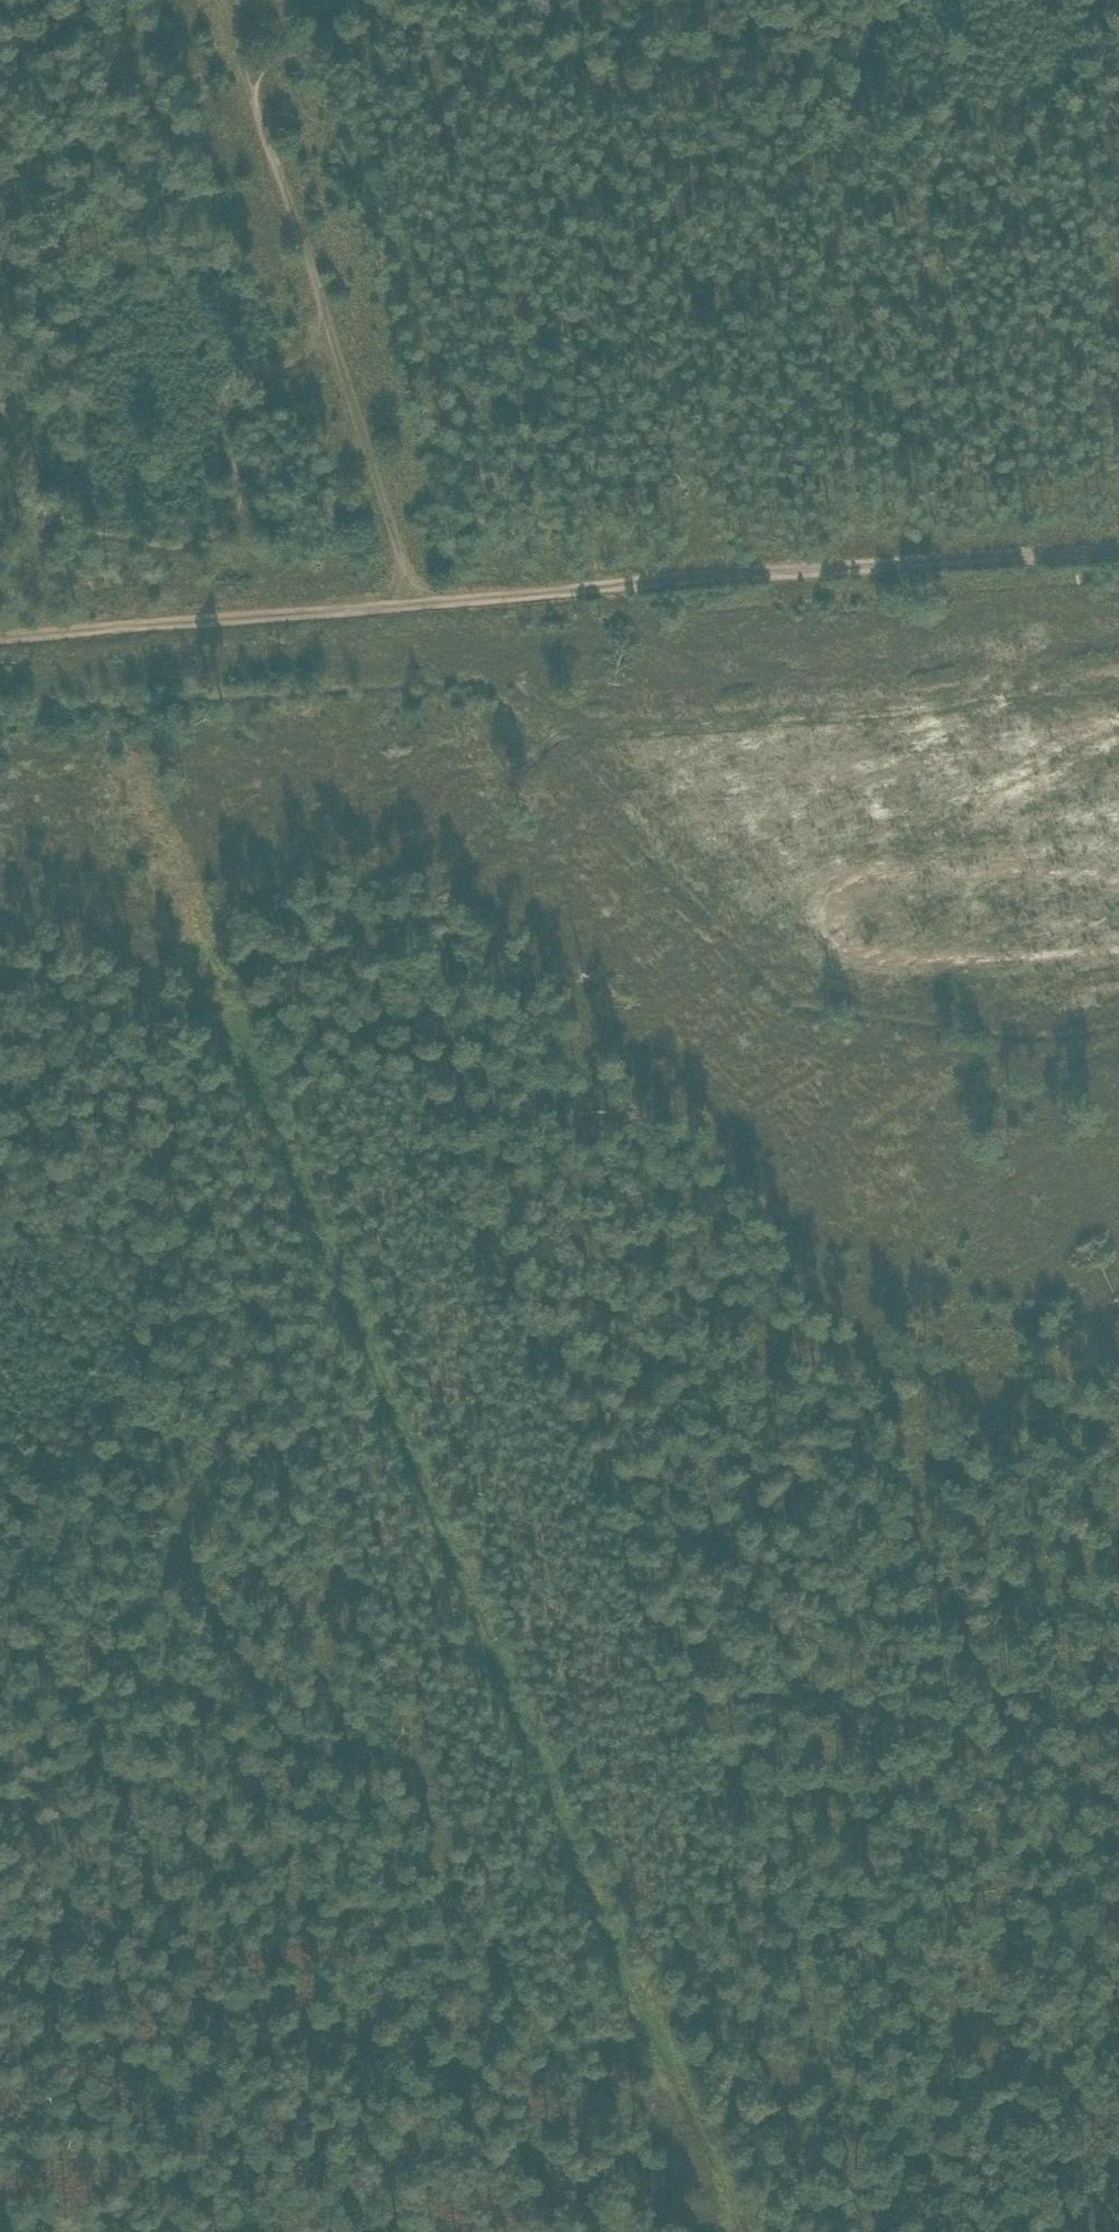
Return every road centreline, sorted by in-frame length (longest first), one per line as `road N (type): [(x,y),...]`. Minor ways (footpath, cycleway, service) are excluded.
road 1 (track): [(414,606),(1118,558)]
road 2 (track): [(437,0),(251,85),(324,309)]
road 3 (track): [(55,635),(414,606)]
road 4 (track): [(324,309),(414,606)]
road 5 (track): [(55,635),(19,499)]

